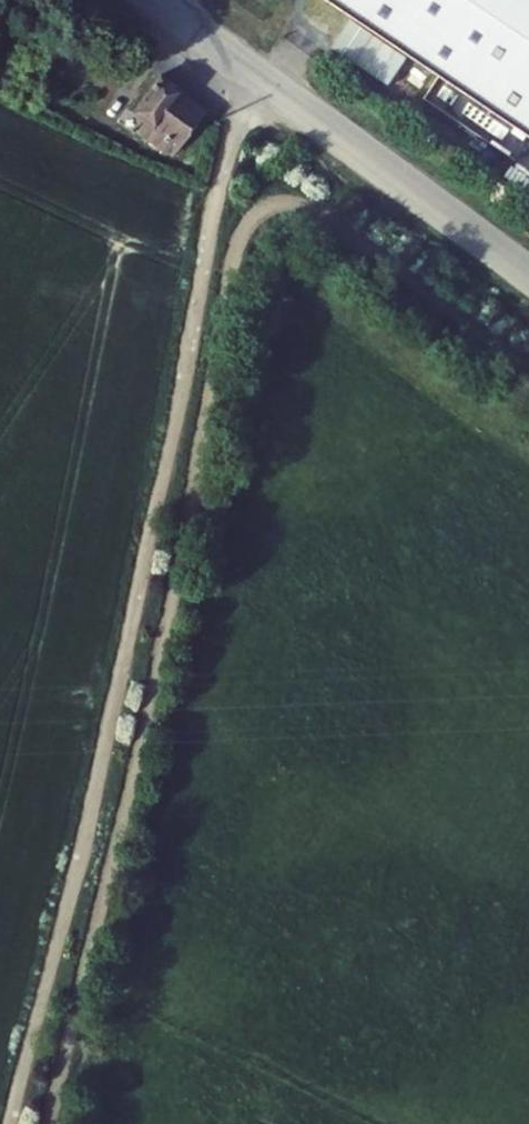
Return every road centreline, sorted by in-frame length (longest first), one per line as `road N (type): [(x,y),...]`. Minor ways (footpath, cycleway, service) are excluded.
road 1 (residential): [(528,273),(156,0)]

